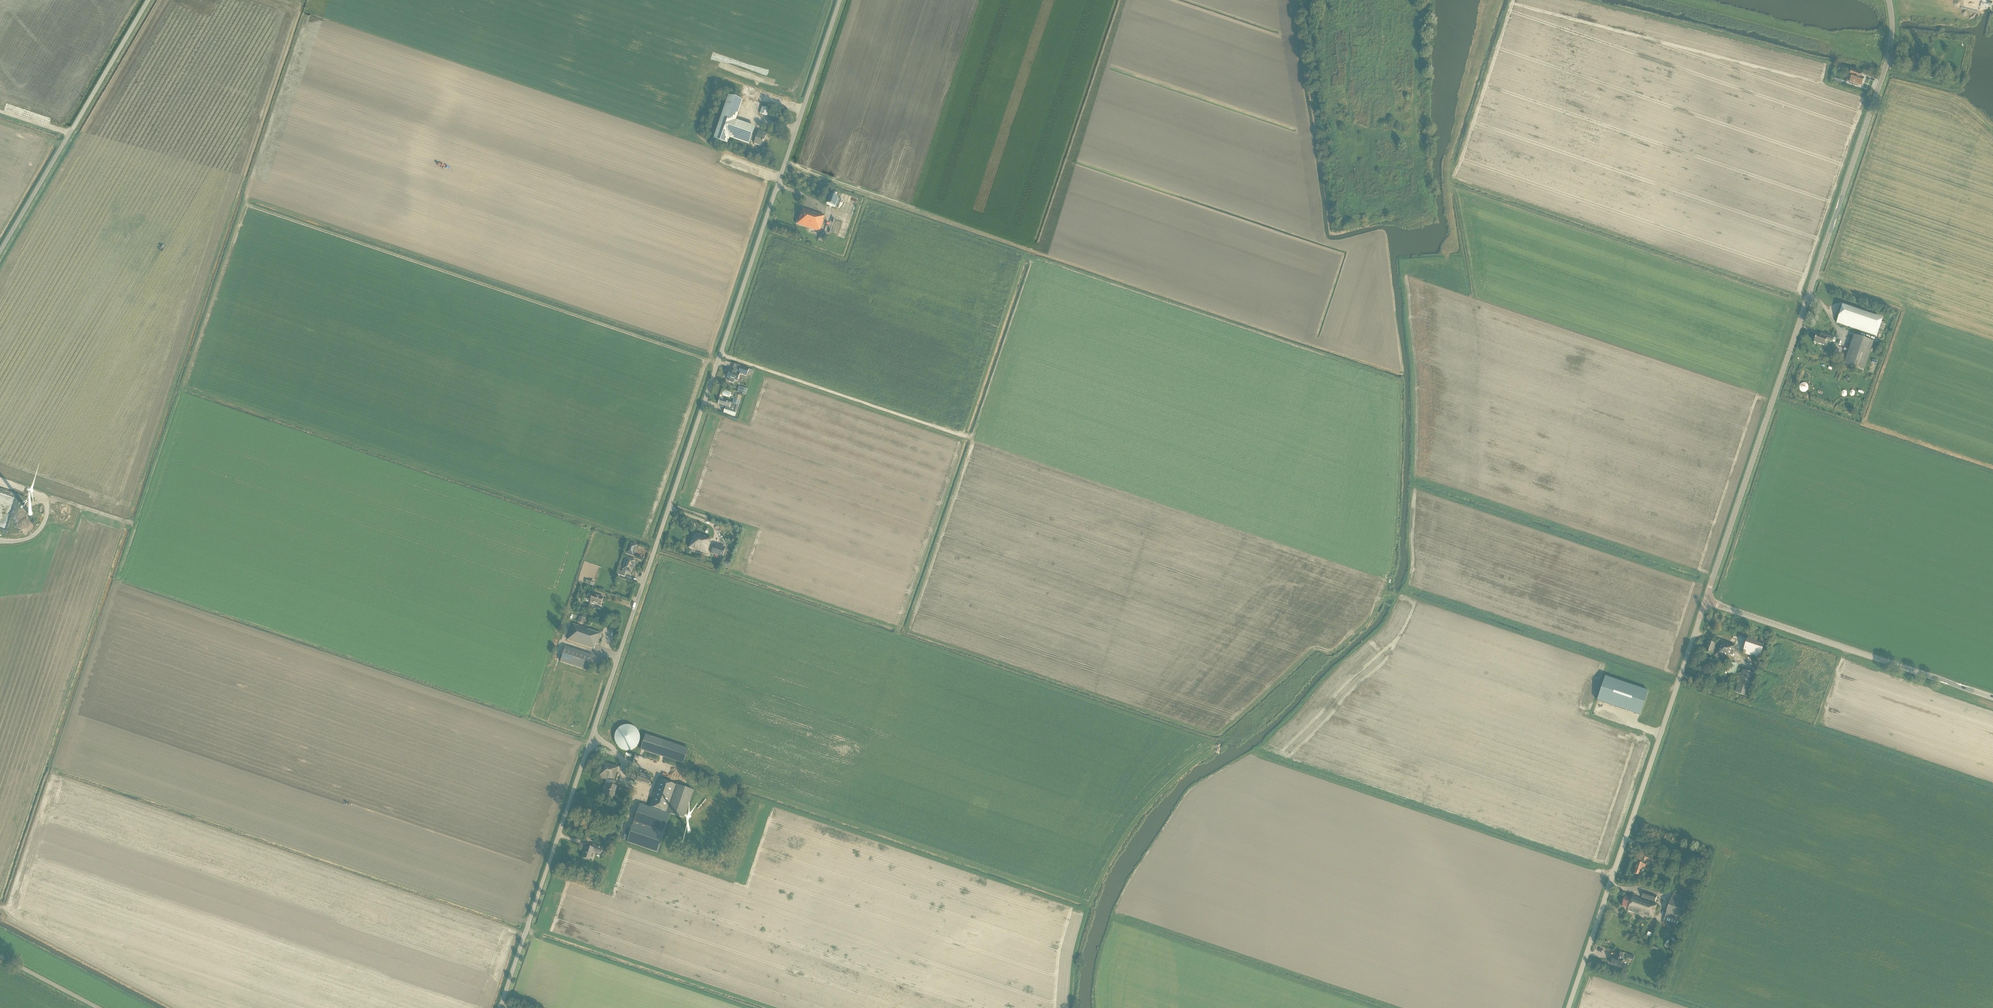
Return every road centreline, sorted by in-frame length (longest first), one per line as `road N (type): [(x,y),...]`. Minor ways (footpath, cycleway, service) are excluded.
road 1 (unclassified): [(499,1007),(839,0)]
road 2 (tertiary): [(1707,600),(1882,78),(1889,0)]
road 3 (tertiary): [(1569,1007),(1707,600)]
road 4 (track): [(1377,574),(1392,595),(1676,689)]
road 5 (unclassified): [(1992,697),(1707,600)]
road 6 (unclassified): [(0,253),(147,0)]
road 7 (track): [(1498,0),(1448,158),(1449,197)]

